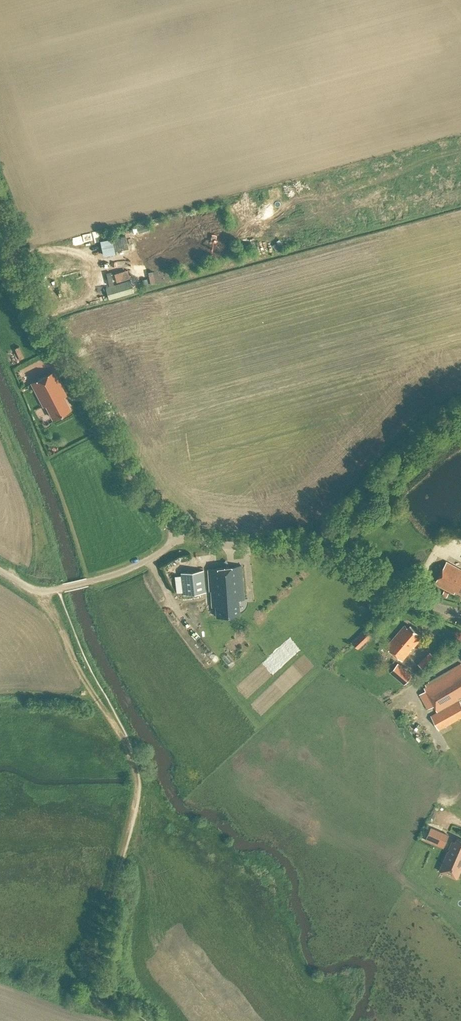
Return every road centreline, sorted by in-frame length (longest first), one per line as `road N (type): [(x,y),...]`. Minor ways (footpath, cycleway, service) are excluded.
road 1 (track): [(46,591),(129,749),(135,778),(88,995),(129,1020)]
road 2 (unclassified): [(183,532),(136,483),(40,311),(0,210)]
road 3 (unclassified): [(460,613),(330,551),(212,543),(183,532)]
road 4 (unclassified): [(63,588),(133,567),(183,532)]

